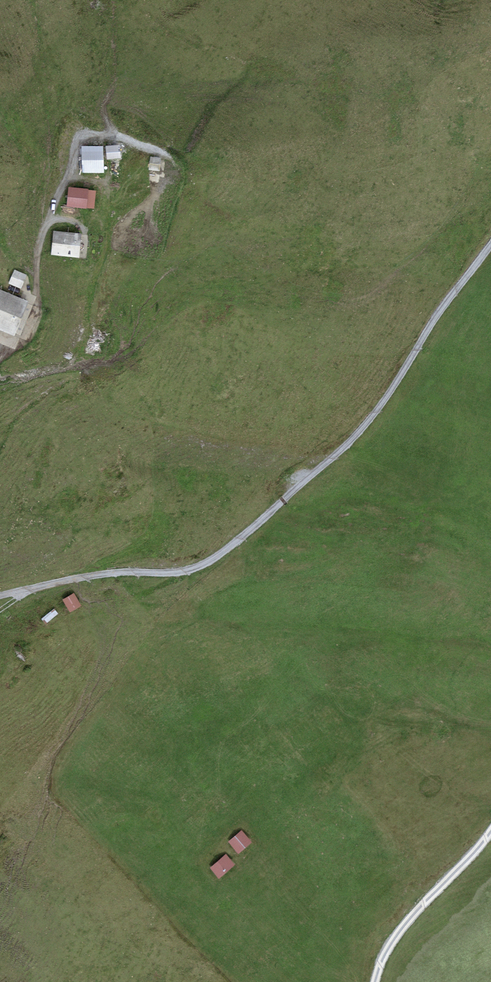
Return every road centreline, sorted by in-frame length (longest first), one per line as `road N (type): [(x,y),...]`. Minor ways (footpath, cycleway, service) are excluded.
road 1 (track): [(490,248),(358,441),(239,549),(189,574),(107,577),(0,598)]
road 2 (track): [(379,981),(403,931),(490,831)]

